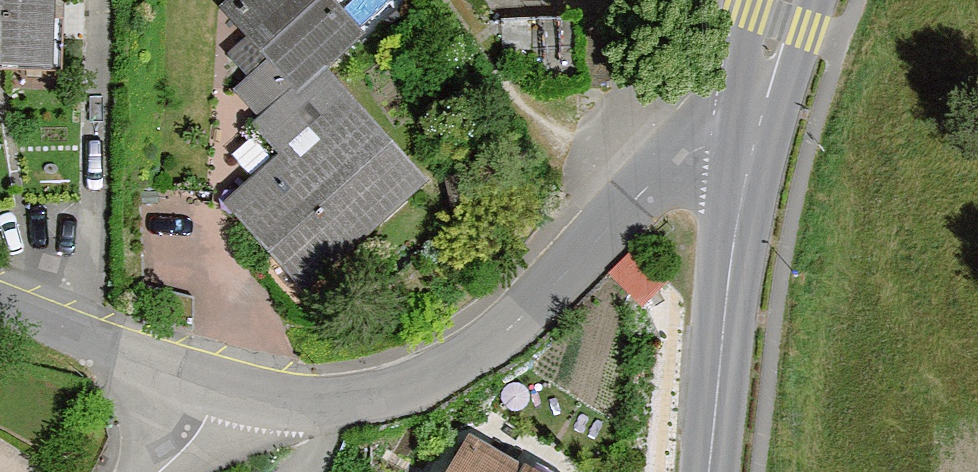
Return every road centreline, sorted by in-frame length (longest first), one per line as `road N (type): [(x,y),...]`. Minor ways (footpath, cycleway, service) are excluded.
road 1 (residential): [(757,122),(447,380),(352,398),(230,391)]
road 2 (tertiary): [(757,122),(726,255),(705,471)]
road 3 (residential): [(230,391),(0,308)]
road 4 (tertiary): [(784,0),(757,122)]

